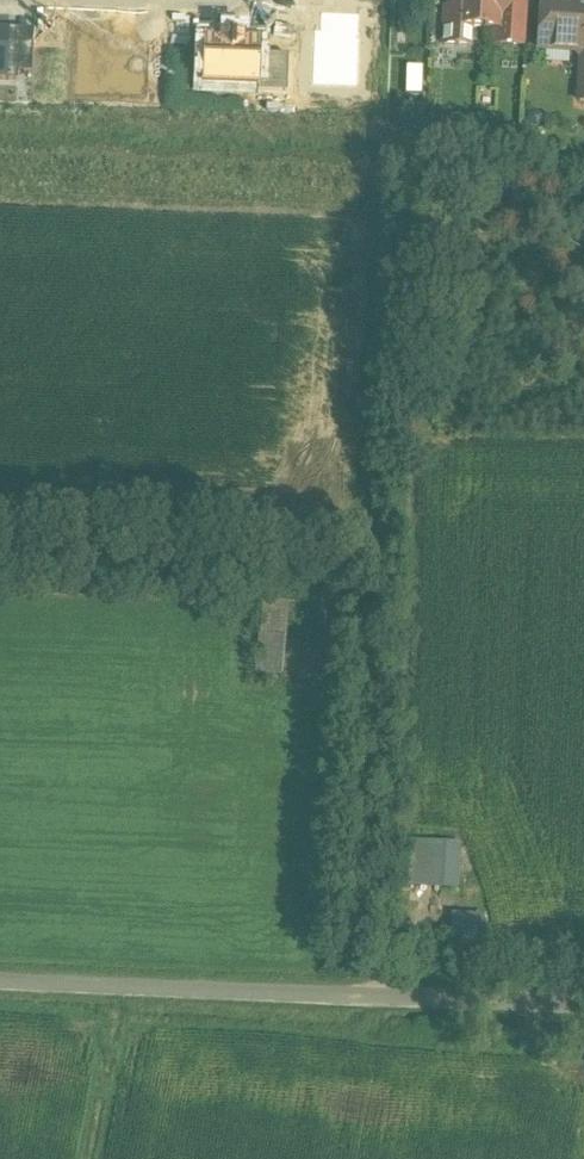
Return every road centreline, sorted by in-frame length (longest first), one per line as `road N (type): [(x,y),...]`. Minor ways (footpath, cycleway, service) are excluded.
road 1 (unclassified): [(0,979),(583,1002)]
road 2 (residential): [(0,4),(264,13),(265,0)]

